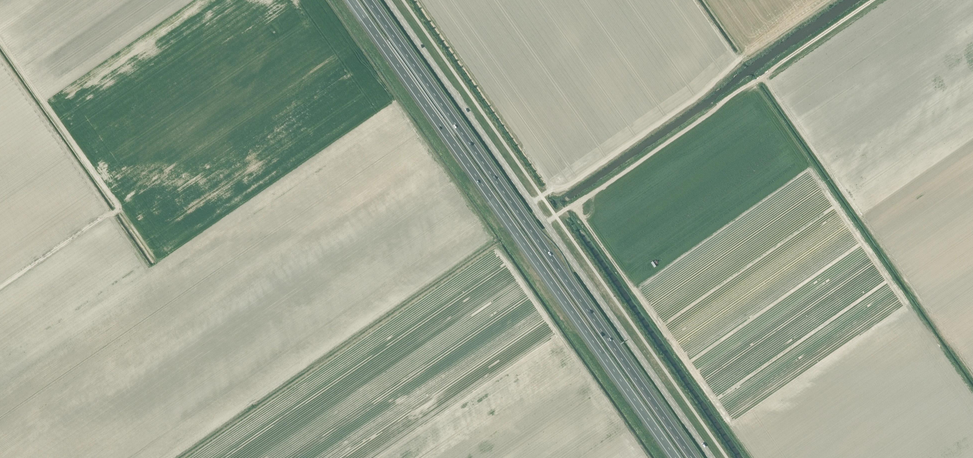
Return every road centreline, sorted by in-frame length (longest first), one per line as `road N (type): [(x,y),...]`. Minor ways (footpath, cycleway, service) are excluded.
road 1 (tertiary): [(712,457),(388,0)]
road 2 (motorway): [(352,0),(676,457)]
road 3 (motorway): [(692,457),(368,0)]

